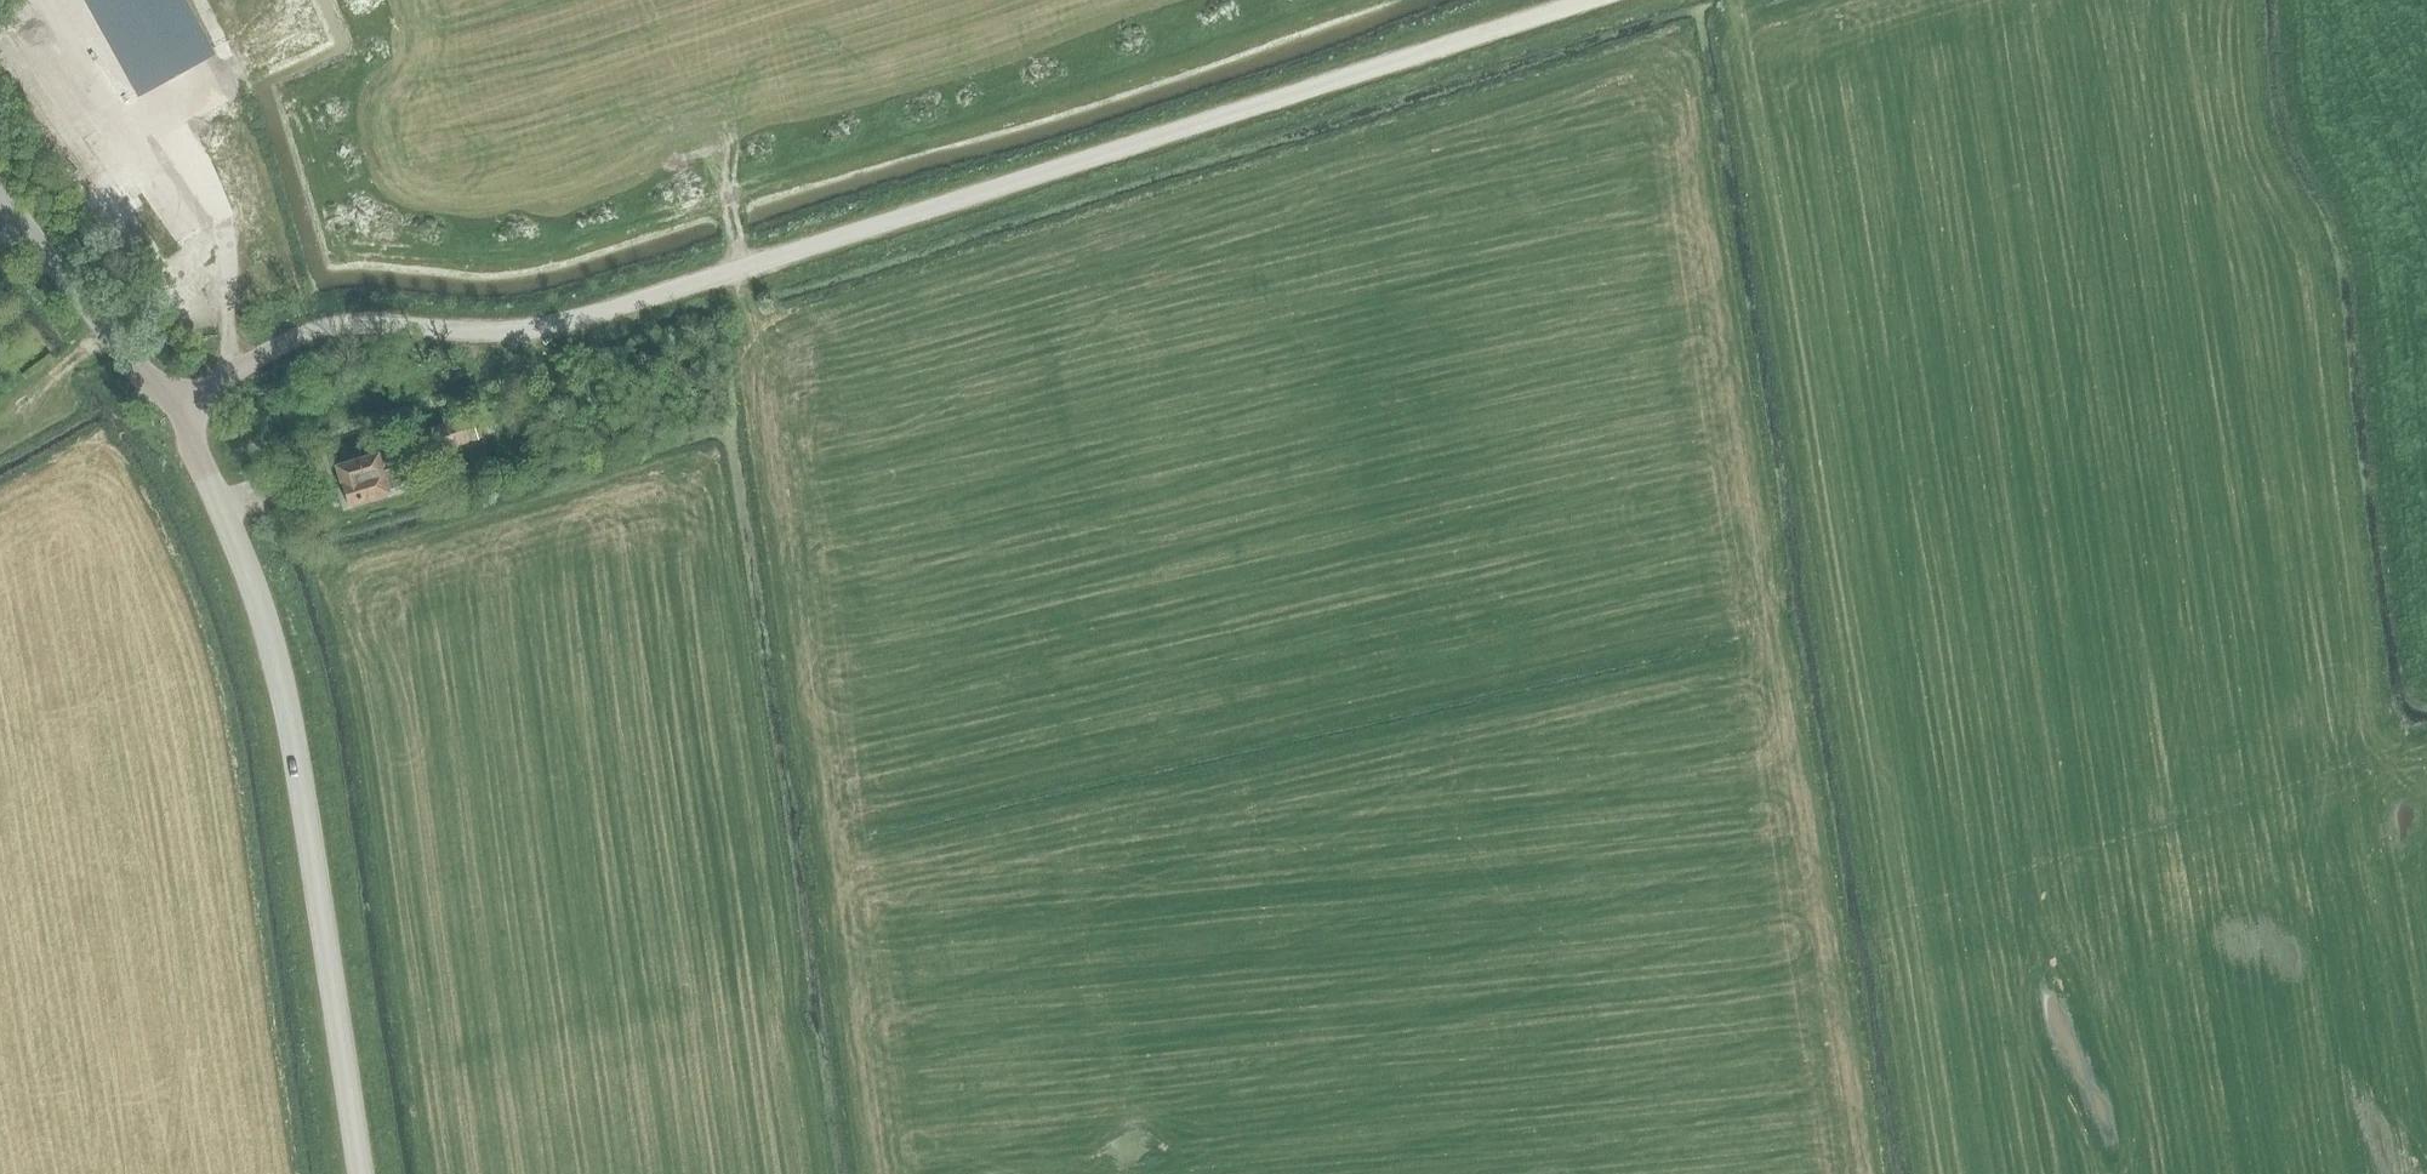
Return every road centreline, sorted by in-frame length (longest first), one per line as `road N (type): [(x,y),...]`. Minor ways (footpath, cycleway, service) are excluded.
road 1 (unclassified): [(1598,0),(559,324),(496,332),(327,328),(172,407)]
road 2 (tertiary): [(362,1173),(290,710),(260,597),(172,407)]
road 3 (tertiary): [(172,407),(0,194)]
road 4 (track): [(106,330),(0,426)]

